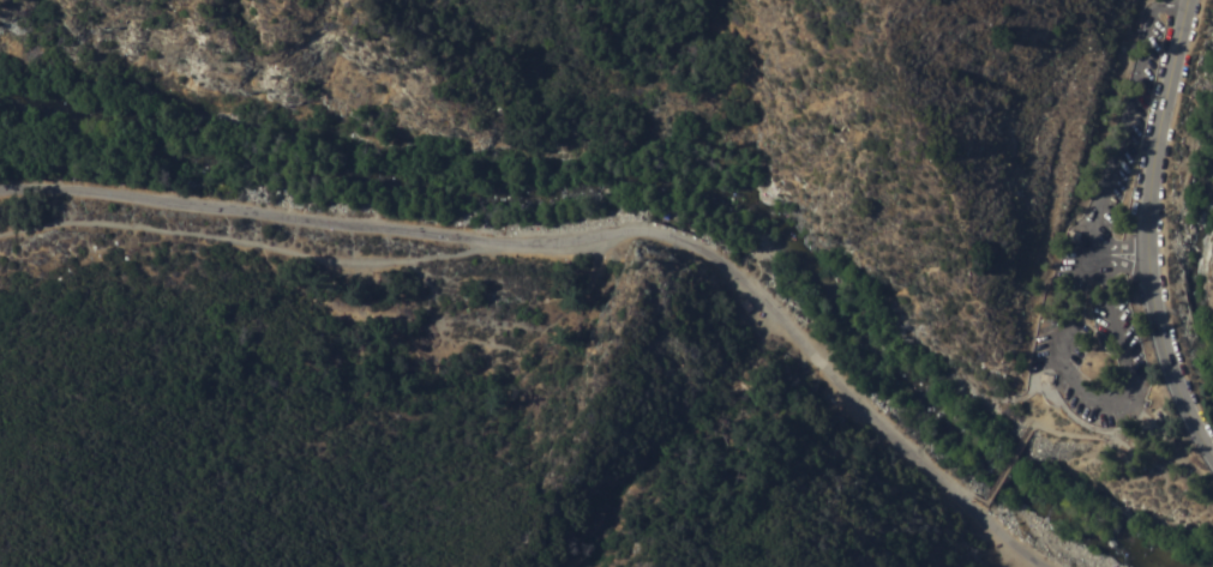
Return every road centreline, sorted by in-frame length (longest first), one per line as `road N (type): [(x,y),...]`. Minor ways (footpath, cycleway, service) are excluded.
road 1 (residential): [(1036,566),(975,519),(729,260),(678,235),(614,233),(516,245),(0,193)]
road 2 (track): [(488,241),(331,265),(220,234),(61,224),(0,235)]
road 3 (tertiary): [(1189,0),(1159,135),(1146,254),(1178,390),(1212,451)]

